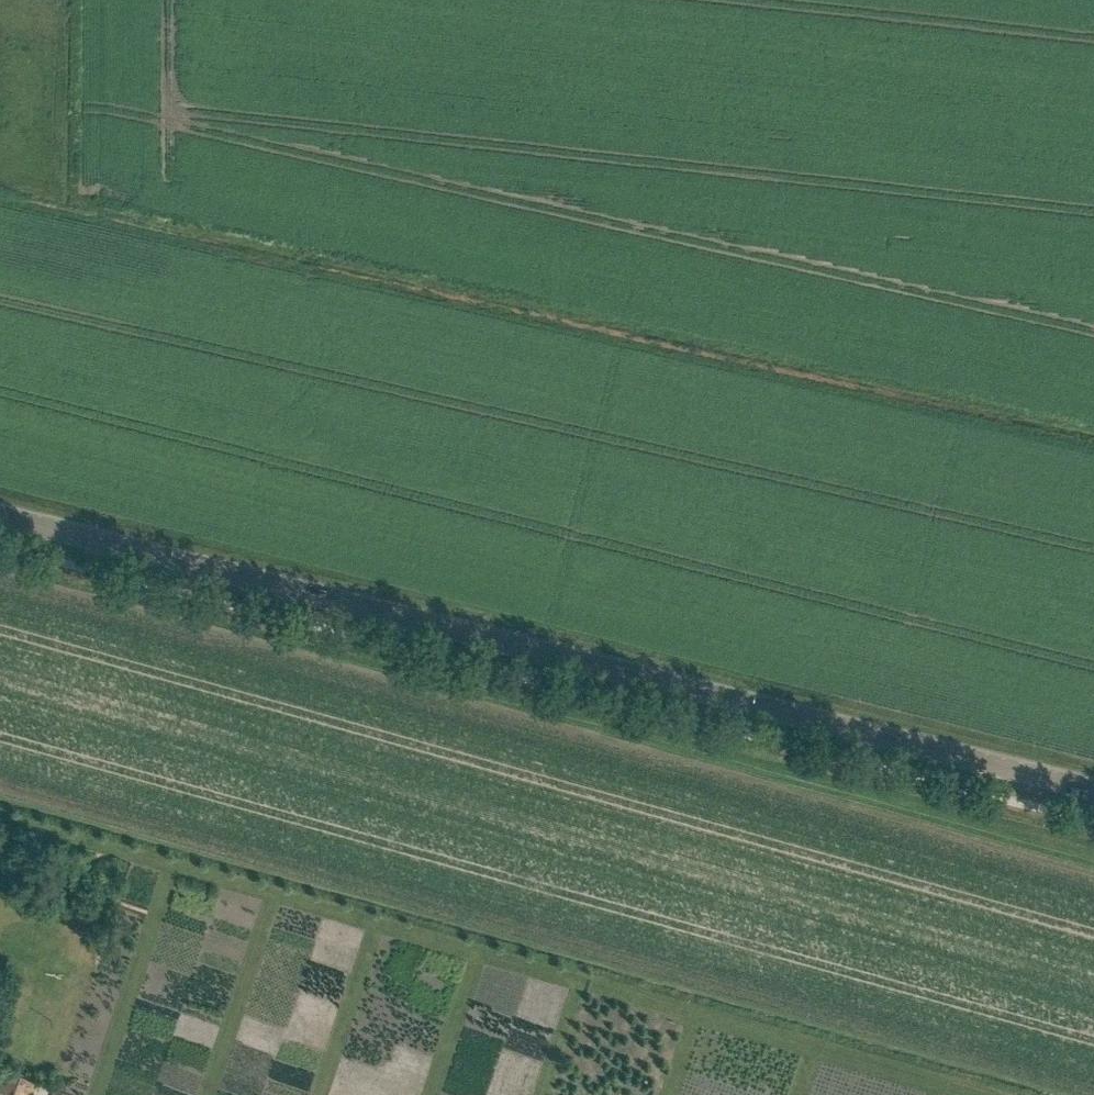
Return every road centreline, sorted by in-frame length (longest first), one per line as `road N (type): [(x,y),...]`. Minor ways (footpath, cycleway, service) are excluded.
road 1 (tertiary): [(1093,792),(0,518)]

